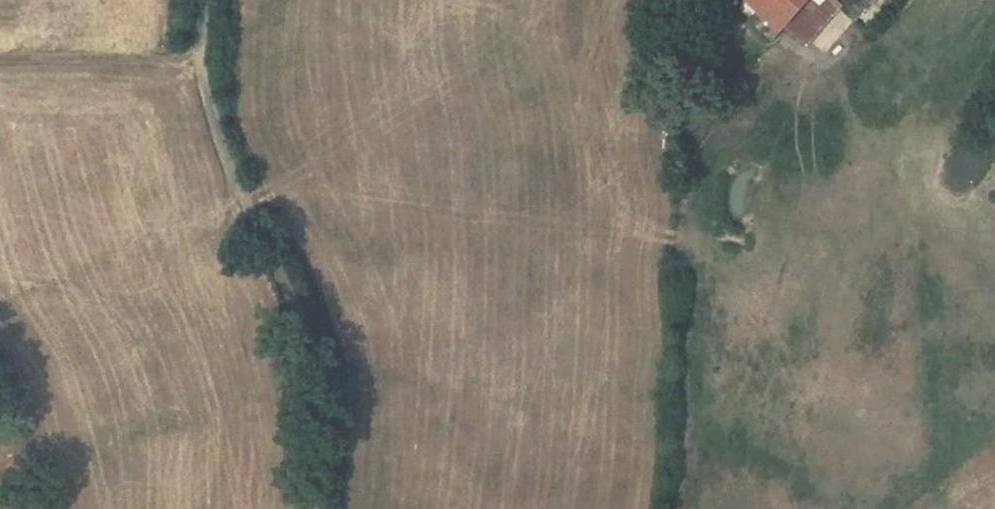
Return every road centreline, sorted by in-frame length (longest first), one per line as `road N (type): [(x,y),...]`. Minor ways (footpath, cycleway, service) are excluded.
road 1 (unclassified): [(306,508),(326,388),(205,87),(205,0)]

